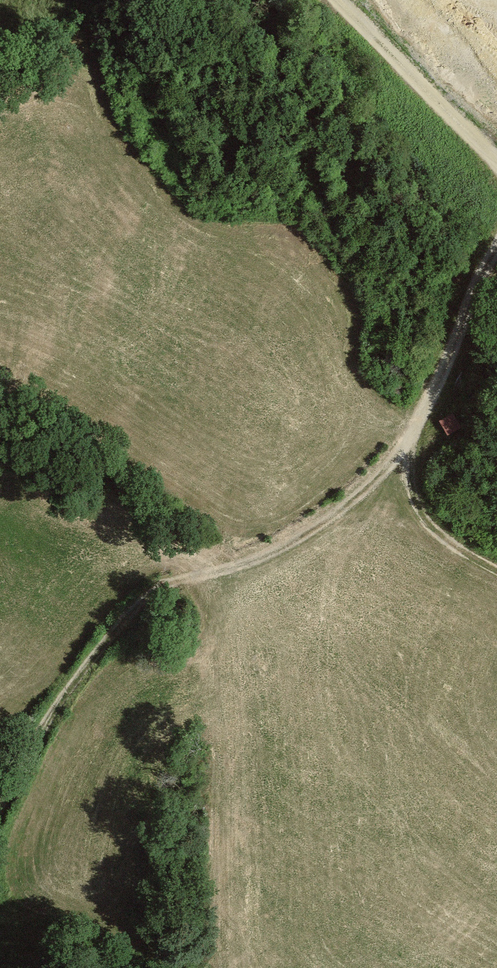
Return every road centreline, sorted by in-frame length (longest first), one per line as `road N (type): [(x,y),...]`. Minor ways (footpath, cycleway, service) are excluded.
road 1 (track): [(496,251),(414,439),(390,466),(341,513),(274,556),(149,594),(63,701),(0,810)]
road 2 (track): [(337,0),(496,170)]
road 3 (track): [(496,571),(424,521),(410,480),(414,439)]

